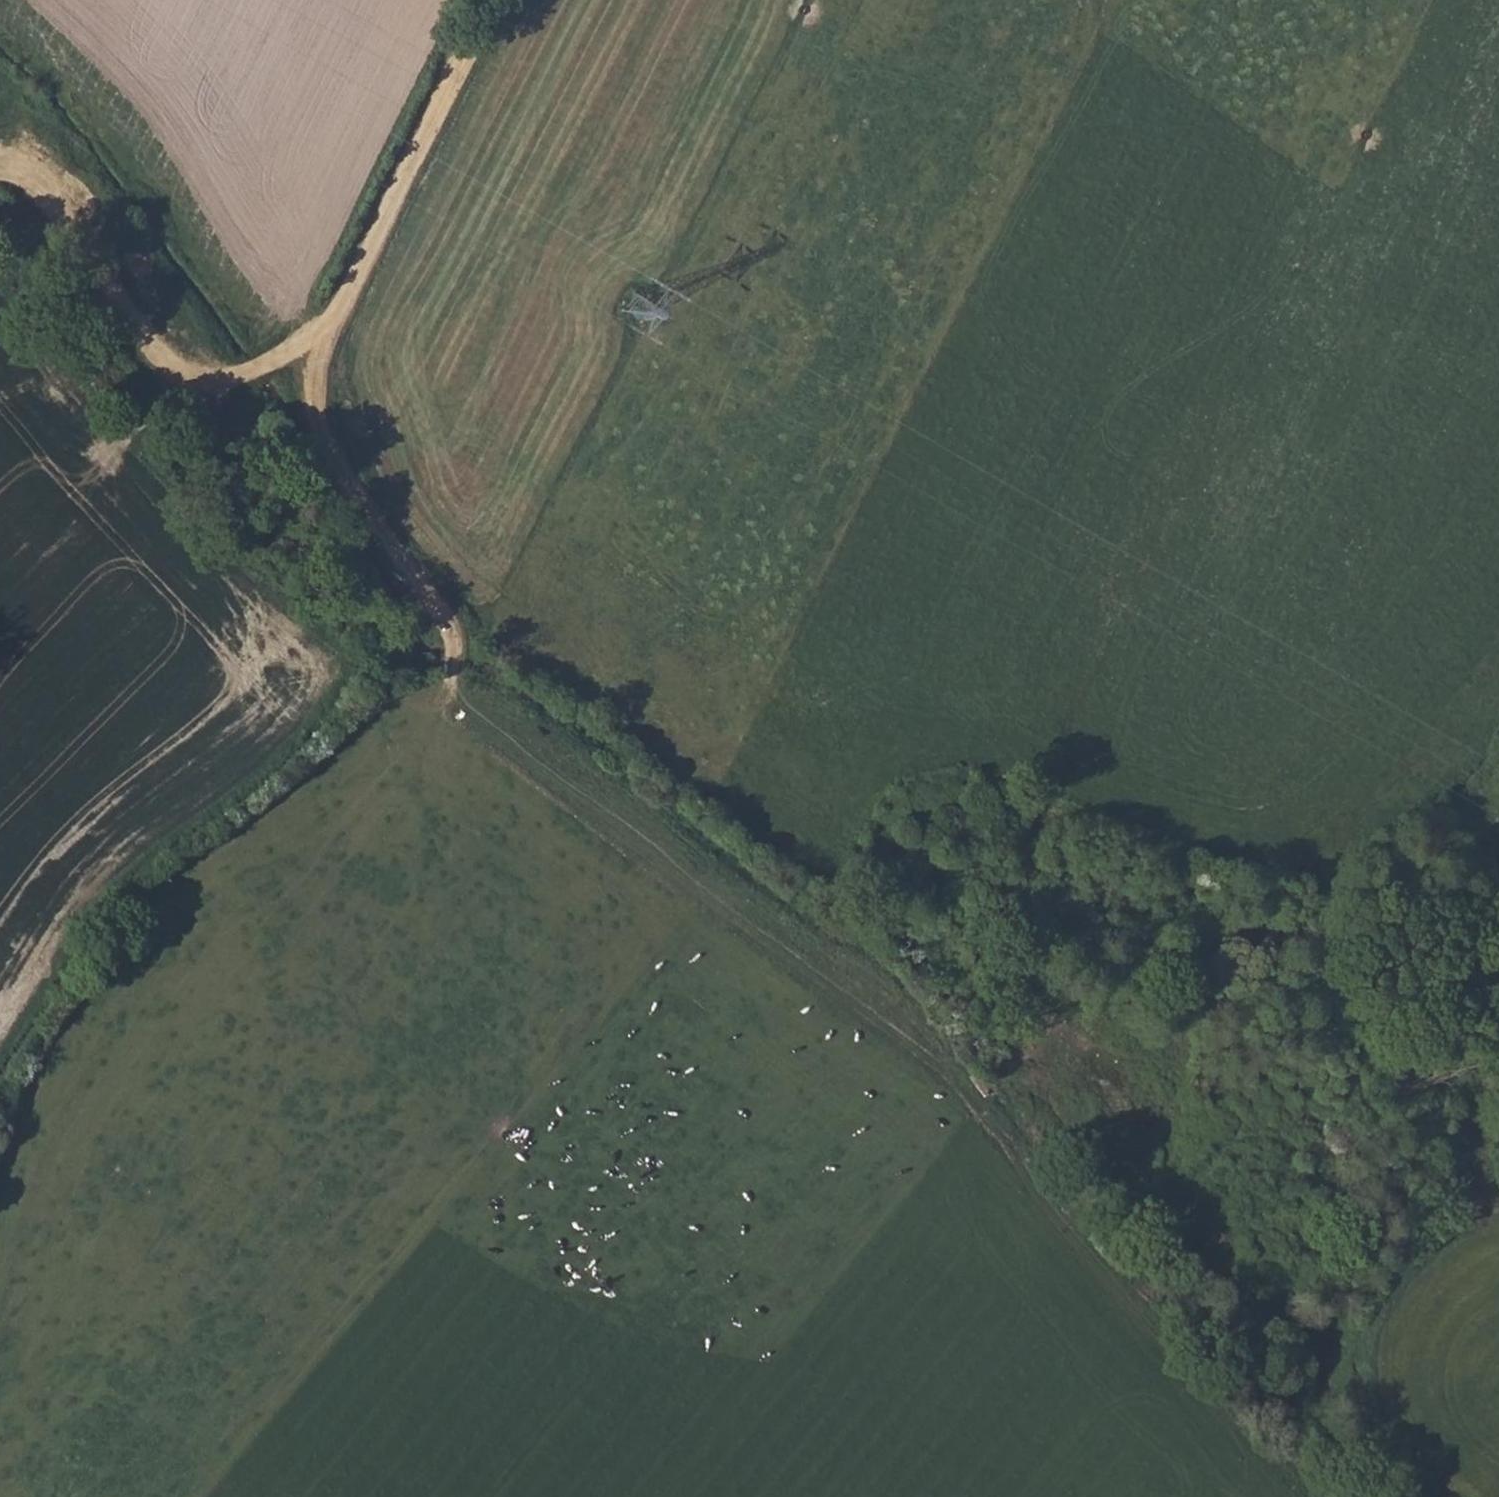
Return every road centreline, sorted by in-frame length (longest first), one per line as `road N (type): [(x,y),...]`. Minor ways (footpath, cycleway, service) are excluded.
road 1 (track): [(1362,1496),(1178,1244),(813,895),(468,703),(454,671),(451,629),(326,441),(310,340)]
road 2 (track): [(310,340),(219,387),(187,390),(128,330),(52,202),(0,170)]
road 3 (track): [(310,340),(330,322),(495,0)]

